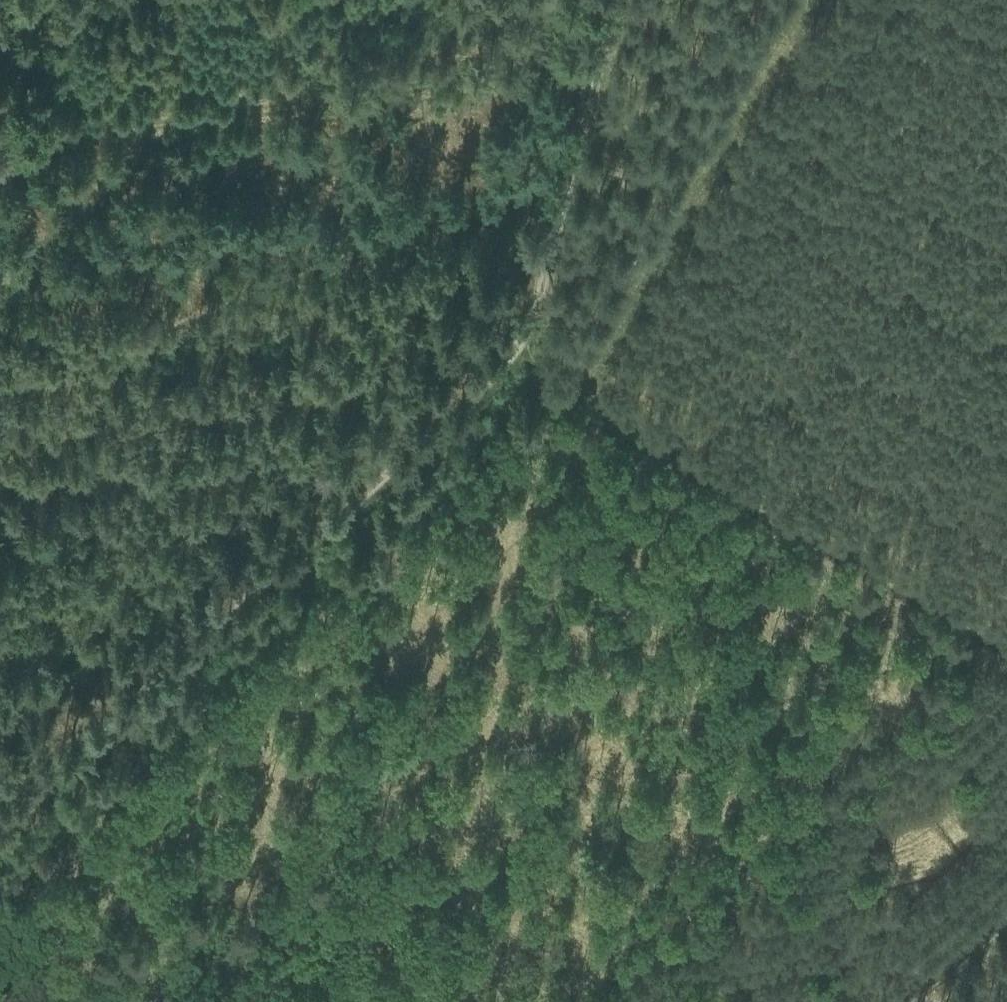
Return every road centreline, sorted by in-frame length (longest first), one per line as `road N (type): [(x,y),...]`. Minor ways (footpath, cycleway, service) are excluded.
road 1 (track): [(621,0),(514,363),(72,758),(0,836)]
road 2 (track): [(0,149),(604,64)]
road 3 (track): [(514,363),(1006,642)]
road 4 (track): [(1006,897),(903,1001)]
road 5 (track): [(0,944),(112,1001)]

